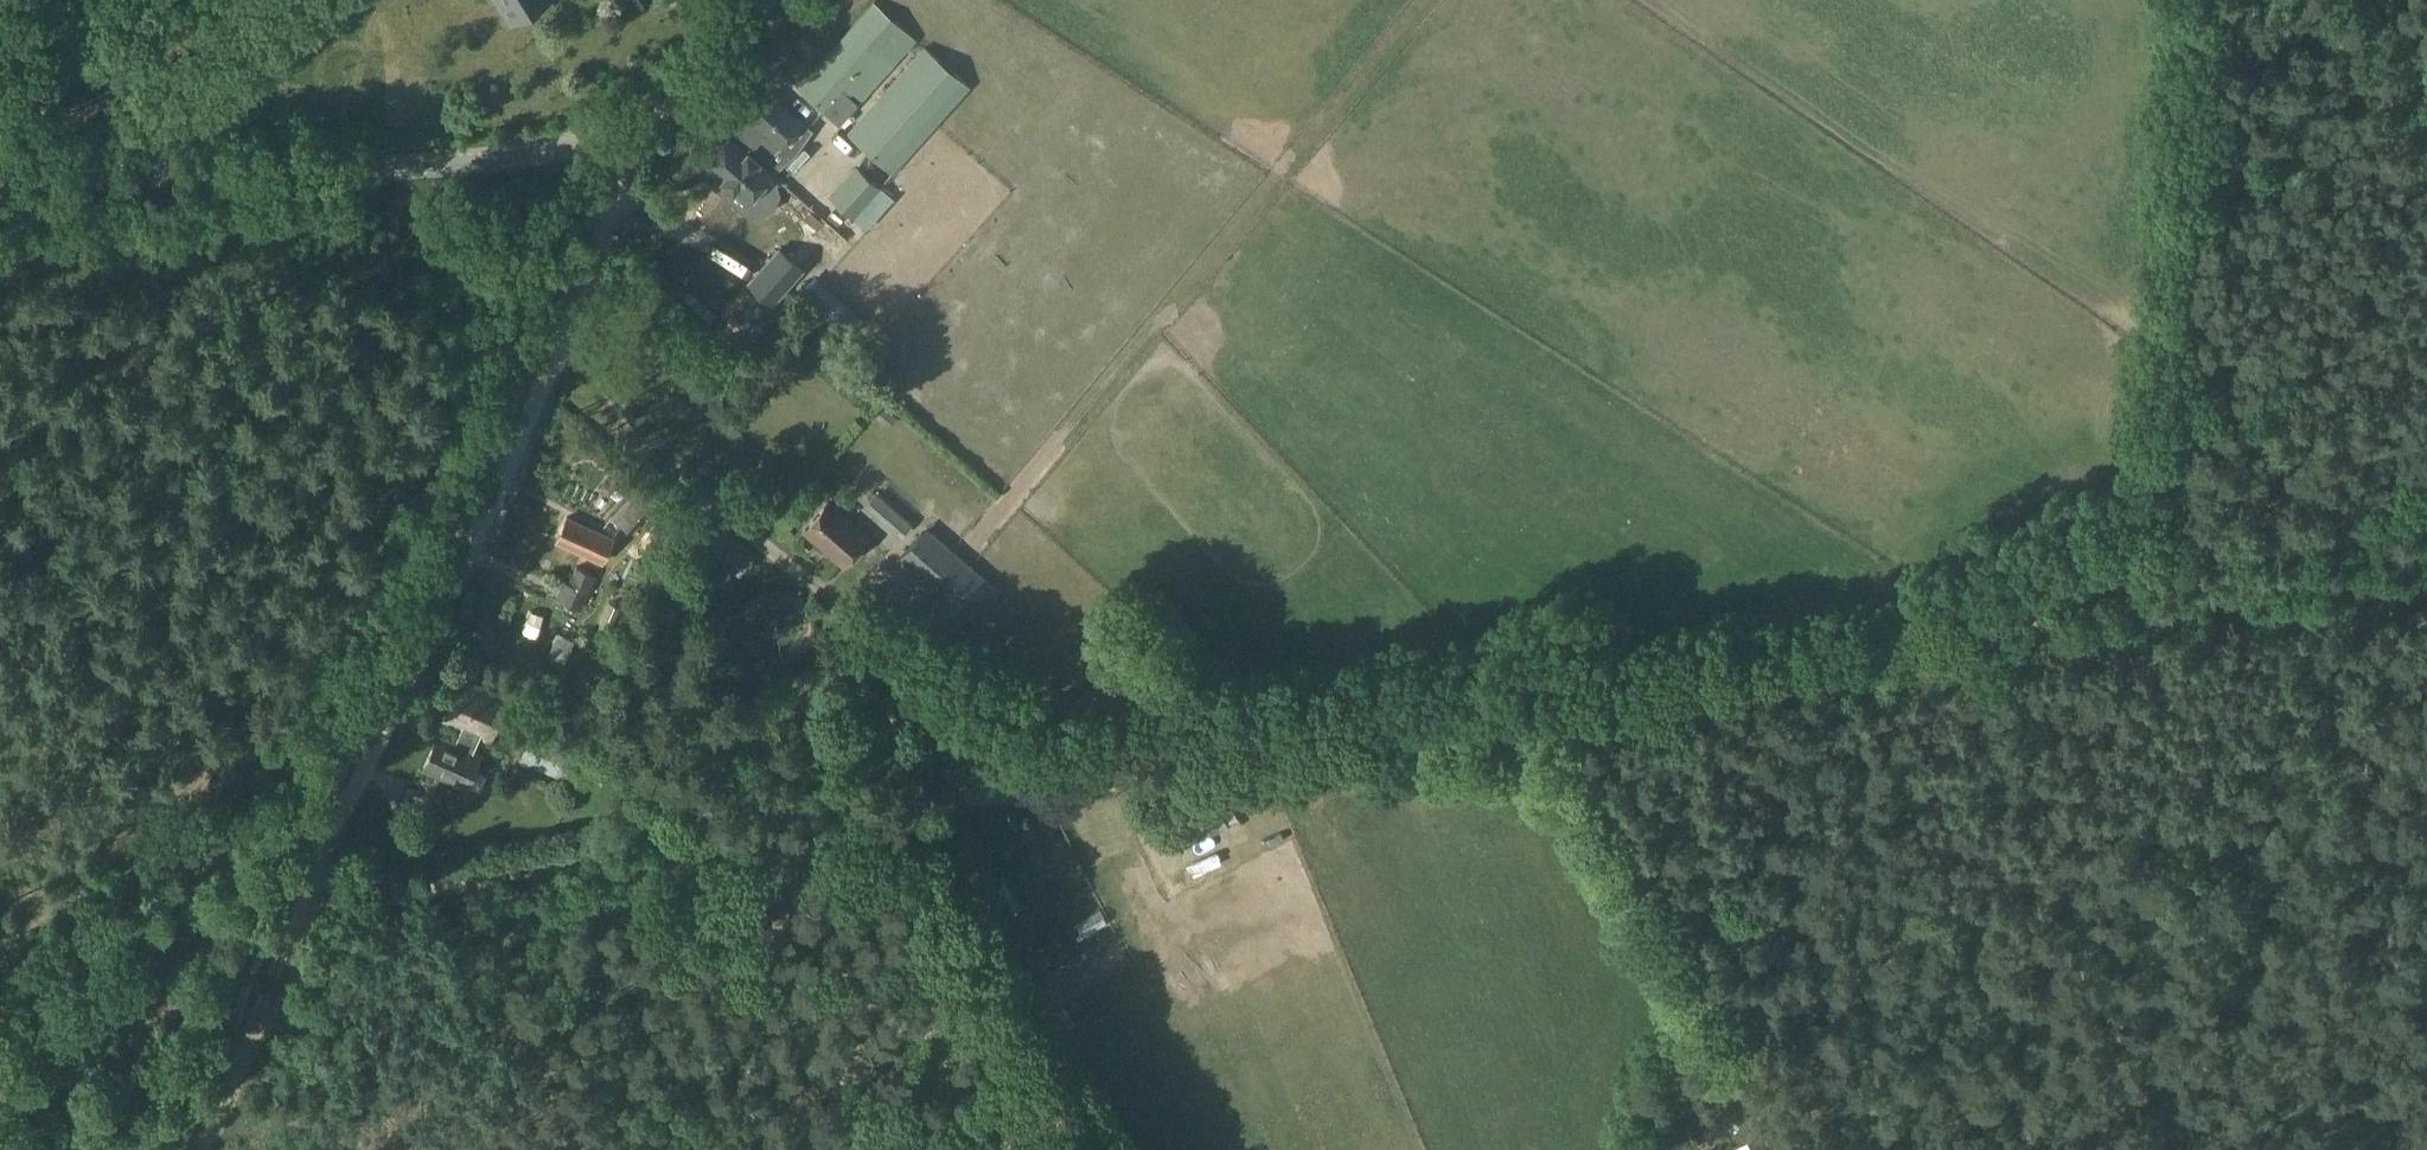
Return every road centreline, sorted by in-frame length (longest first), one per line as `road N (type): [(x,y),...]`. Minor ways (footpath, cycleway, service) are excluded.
road 1 (track): [(310,888),(917,809),(2426,565)]
road 2 (tertiary): [(0,189),(78,177),(404,168),(557,148),(627,129),(757,0)]
road 3 (track): [(404,694),(646,114)]
road 4 (track): [(404,694),(385,691),(260,736),(0,941)]
road 5 (track): [(1127,1149),(917,809)]
road 6 (track): [(310,888),(198,1149)]
road 7 (track): [(310,888),(404,694)]

